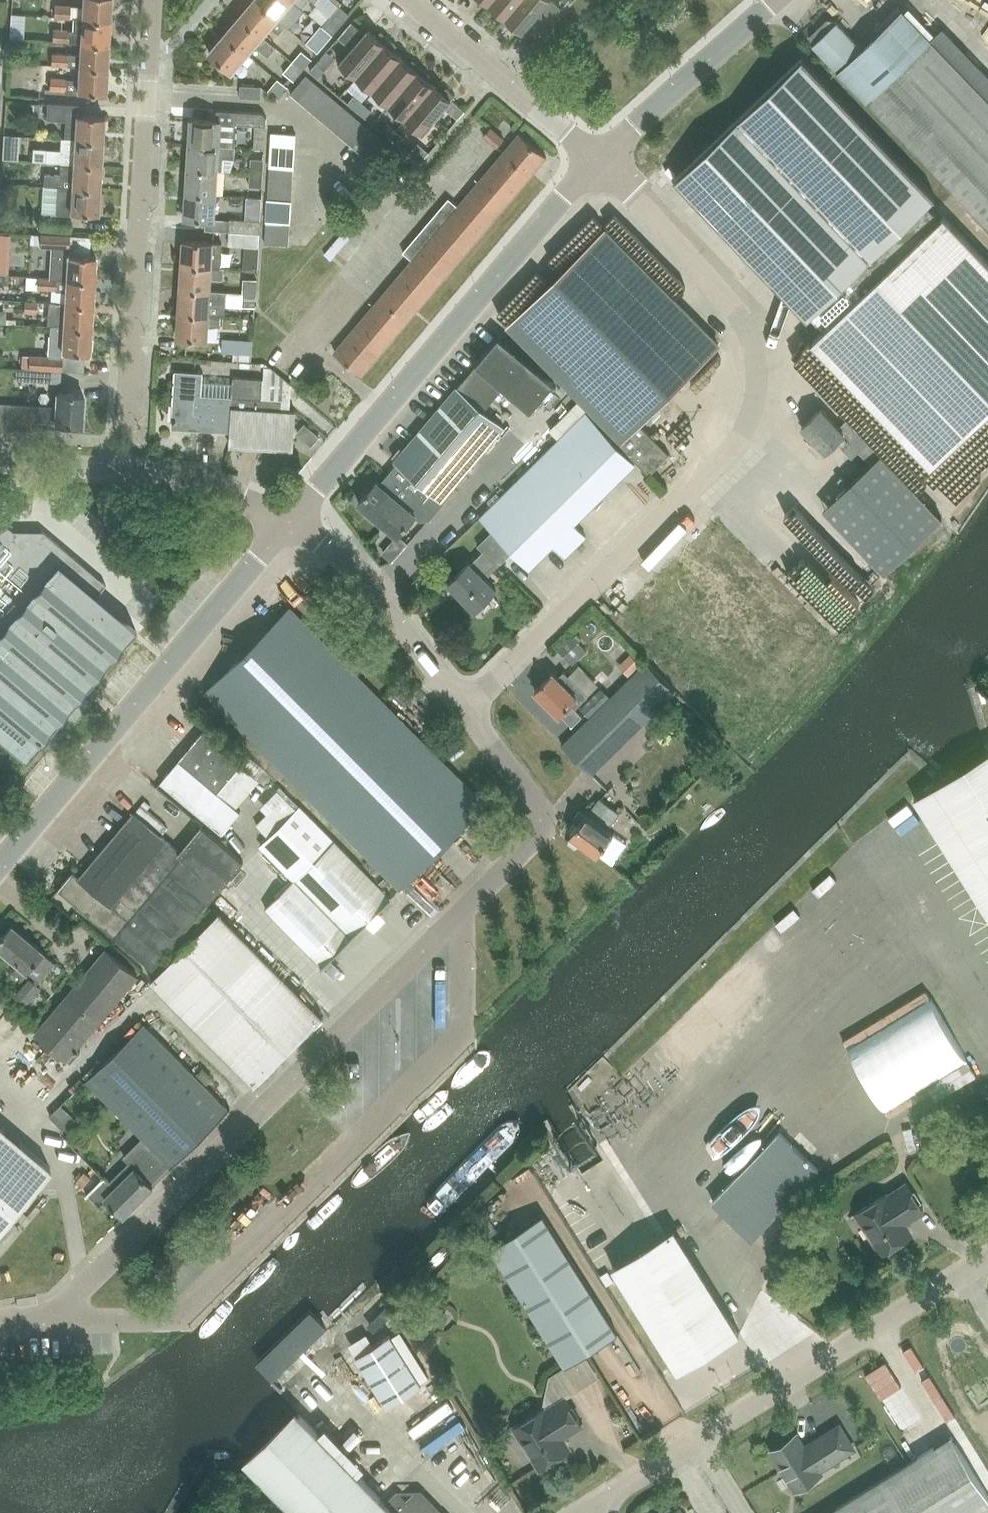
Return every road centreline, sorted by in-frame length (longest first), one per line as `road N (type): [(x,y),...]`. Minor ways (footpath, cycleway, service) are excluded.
road 1 (unclassified): [(462,706),(727,455),(755,395),(748,336),(735,312),(598,160)]
road 2 (unclassified): [(461,913),(463,1035),(270,1229),(176,1321),(47,1323)]
road 3 (unclassified): [(47,1323),(461,913)]
road 4 (unclassified): [(582,1511),(987,1256)]
road 5 (unclassified): [(289,522),(598,160)]
road 6 (residential): [(123,470),(153,0)]
road 7 (unclassified): [(0,864),(289,522)]
road 8 (unclassified): [(461,913),(541,834),(540,810),(462,706)]
road 9 (unclassified): [(462,706),(360,575),(289,522)]
road 10 (residential): [(598,160),(410,0)]
road 11 (unclassified): [(598,160),(774,0)]
road 12 (unclassified): [(289,522),(207,487),(123,470)]
road 13 (unclassified): [(123,470),(0,463)]

